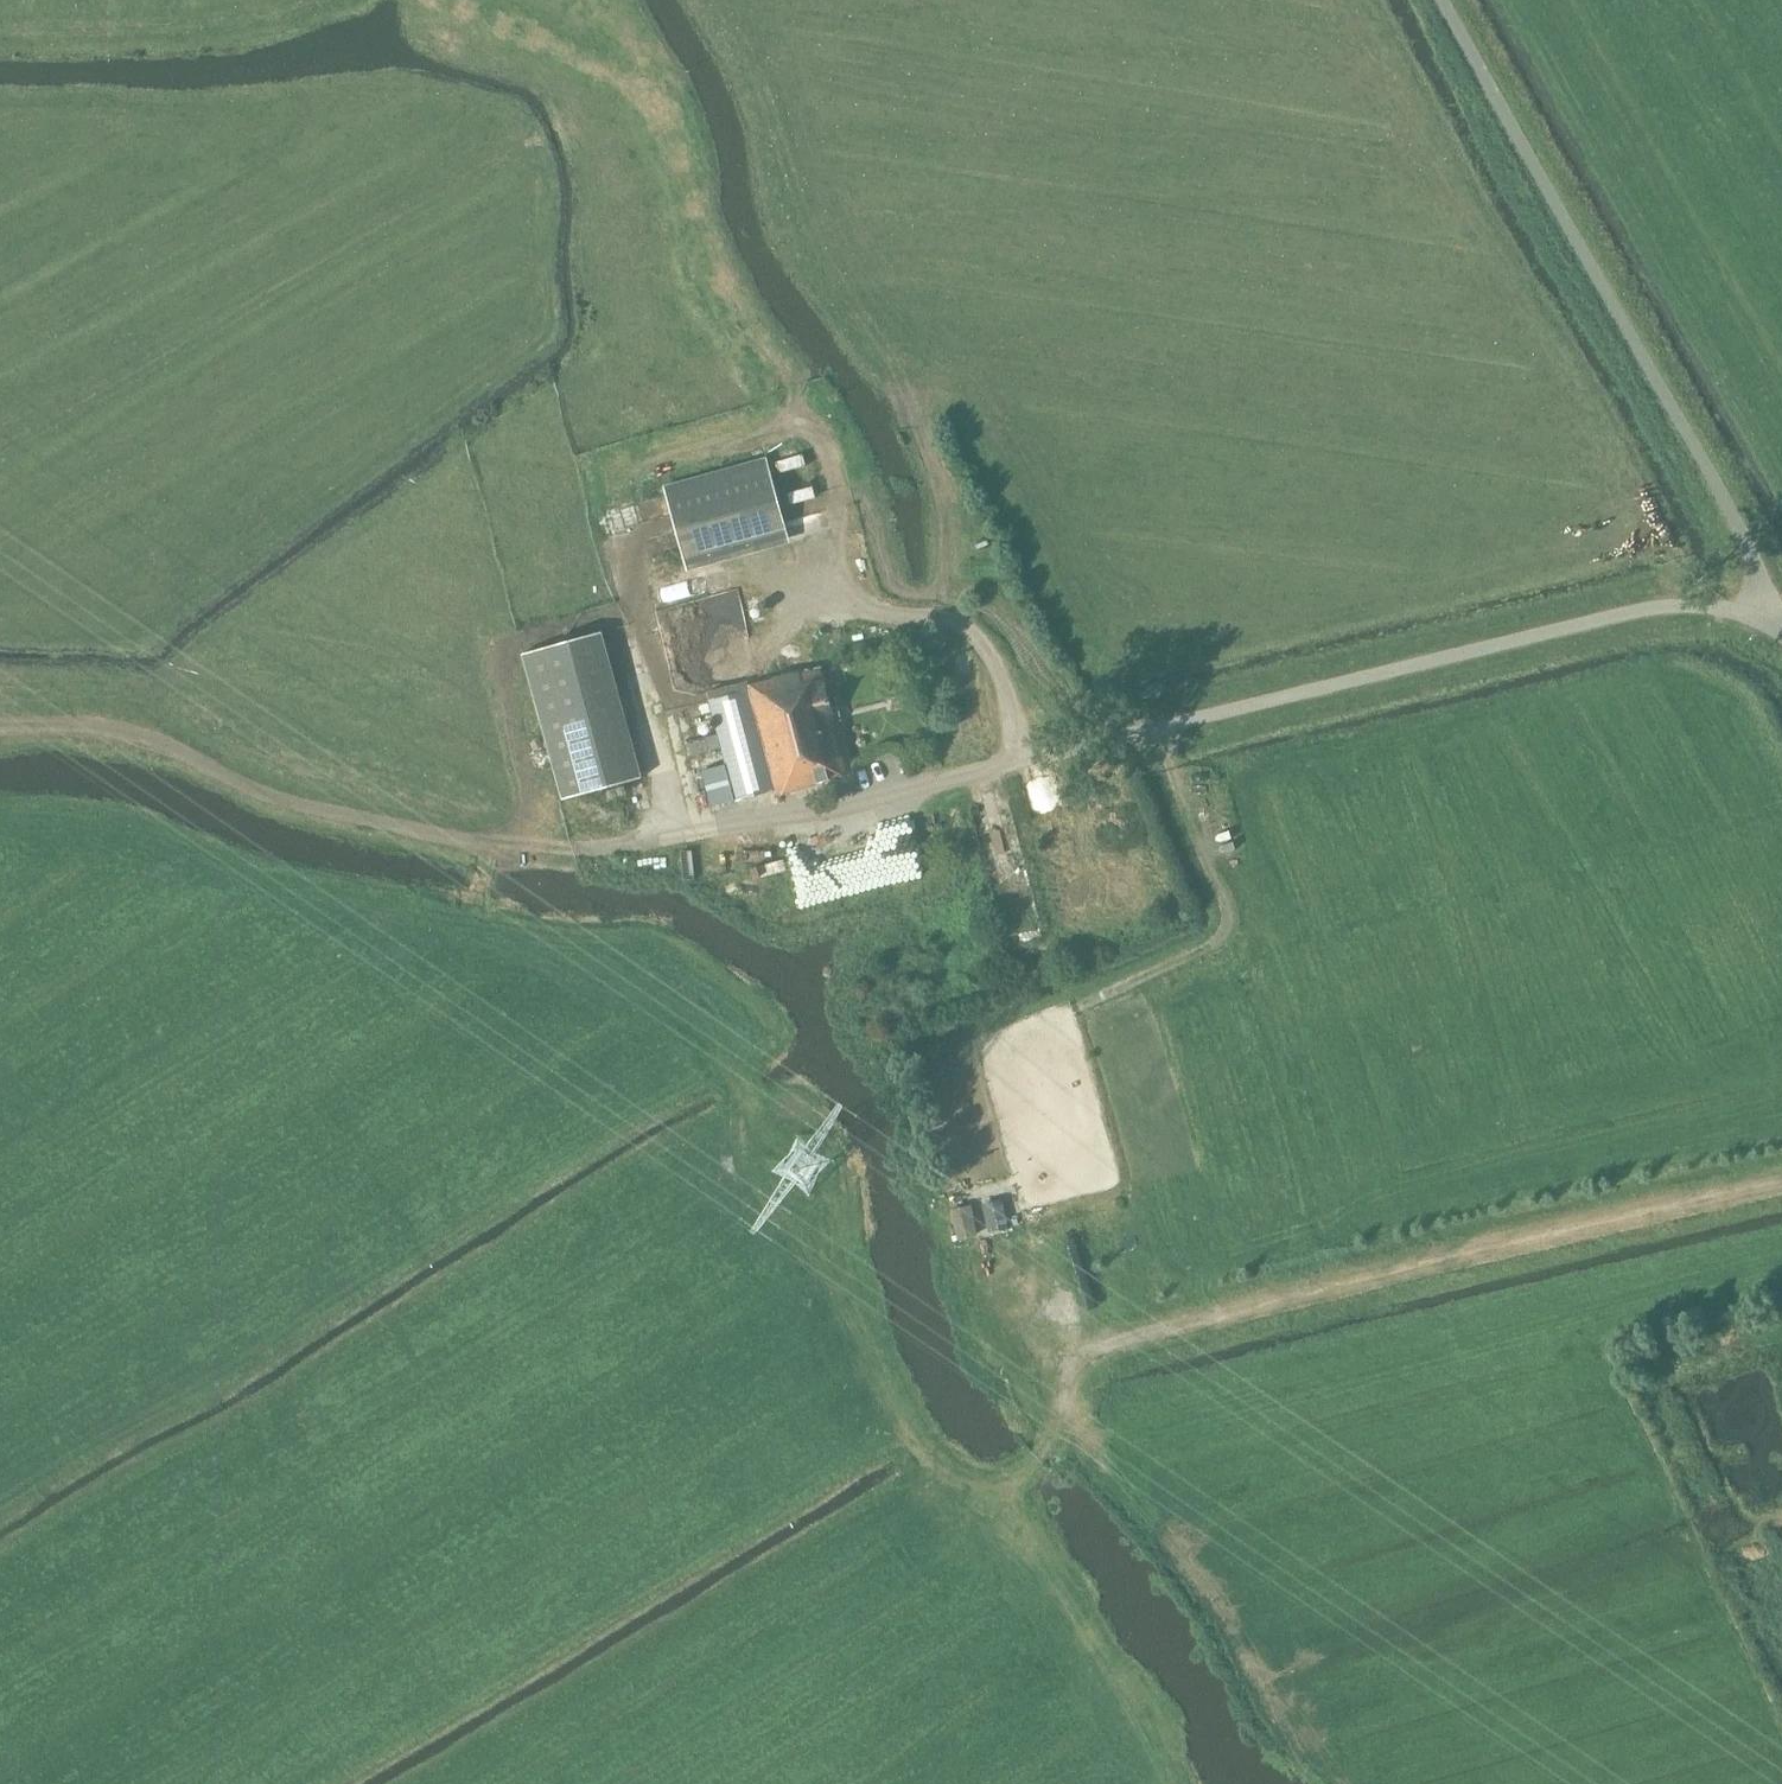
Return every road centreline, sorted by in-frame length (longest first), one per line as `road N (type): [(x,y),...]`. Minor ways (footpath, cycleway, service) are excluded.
road 1 (track): [(862,1344),(899,1429),(973,1487),(1003,1481),(1051,1442),(1076,1369),(1121,1338),(1781,1180)]
road 2 (track): [(734,825),(519,848),(312,799),(126,731),(0,727)]
road 3 (unclassified): [(1781,617),(1741,527),(1440,0)]
road 4 (track): [(819,437),(863,596),(953,621),(981,640),(1002,674),(1028,761)]
road 5 (track): [(1075,1007),(1224,941),(1229,923),(1182,806),(1162,727)]

